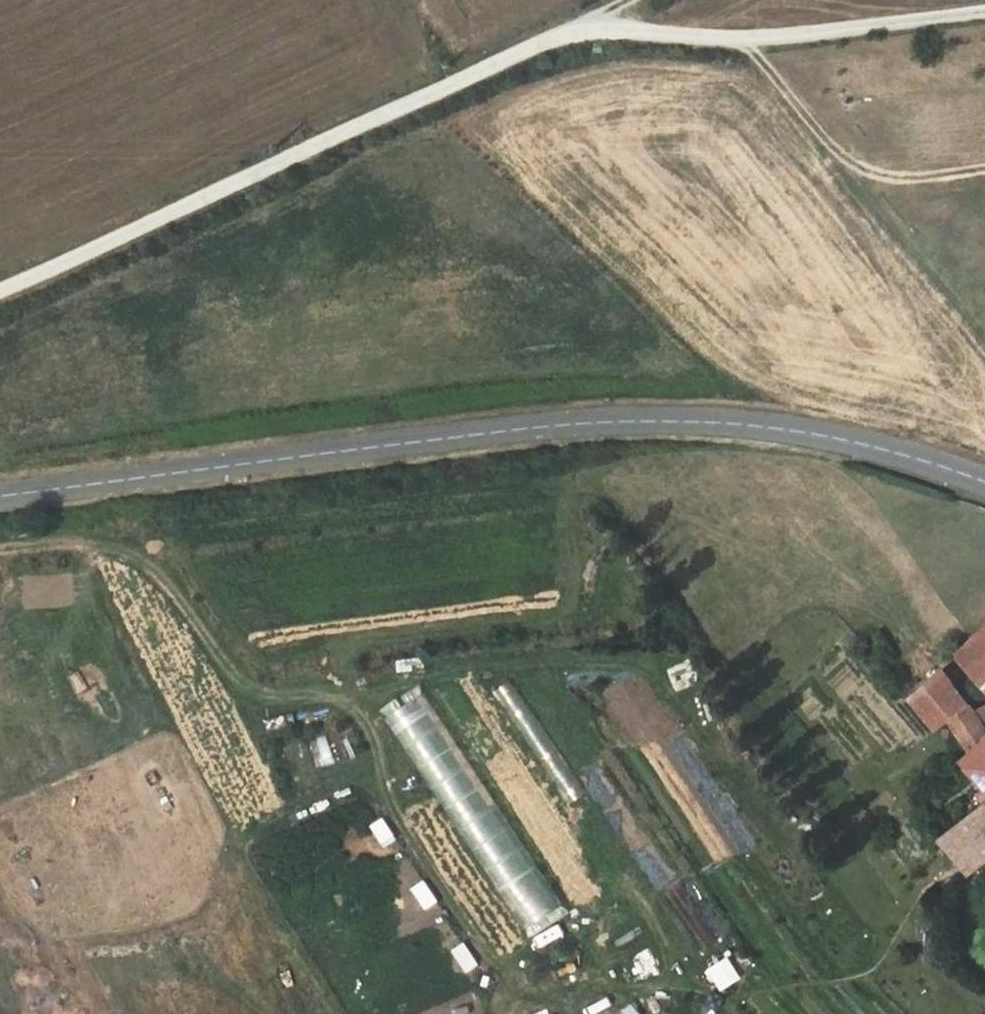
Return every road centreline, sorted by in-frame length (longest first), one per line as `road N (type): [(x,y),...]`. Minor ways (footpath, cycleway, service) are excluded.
road 1 (unclassified): [(984,9),(743,40),(575,29),(0,285)]
road 2 (secondary): [(984,488),(784,434),(606,428),(0,500)]
road 3 (track): [(743,40),(847,160),(911,177),(984,169)]

